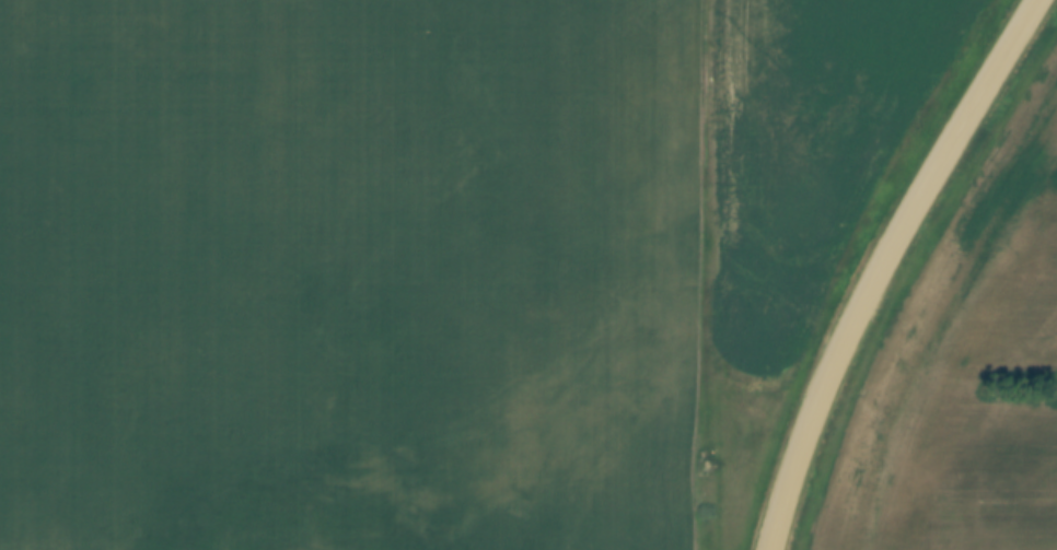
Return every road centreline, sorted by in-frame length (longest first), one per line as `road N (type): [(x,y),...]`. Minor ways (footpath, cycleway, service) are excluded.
road 1 (tertiary): [(1036,0),(926,184),(848,336),(805,431),(768,549)]

